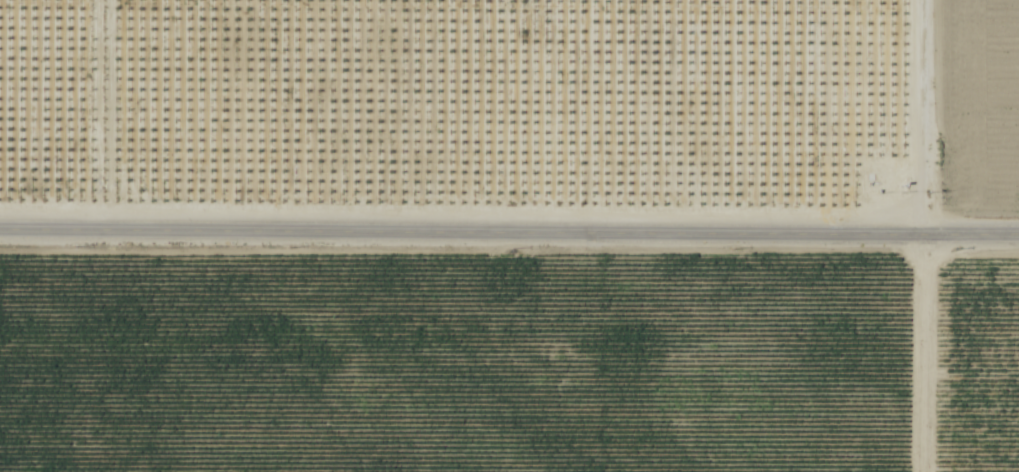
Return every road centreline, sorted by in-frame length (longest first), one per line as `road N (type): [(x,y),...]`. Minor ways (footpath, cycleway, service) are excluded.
road 1 (tertiary): [(0,231),(1018,234)]
road 2 (track): [(919,471),(921,0)]
road 3 (track): [(89,0),(88,231)]

